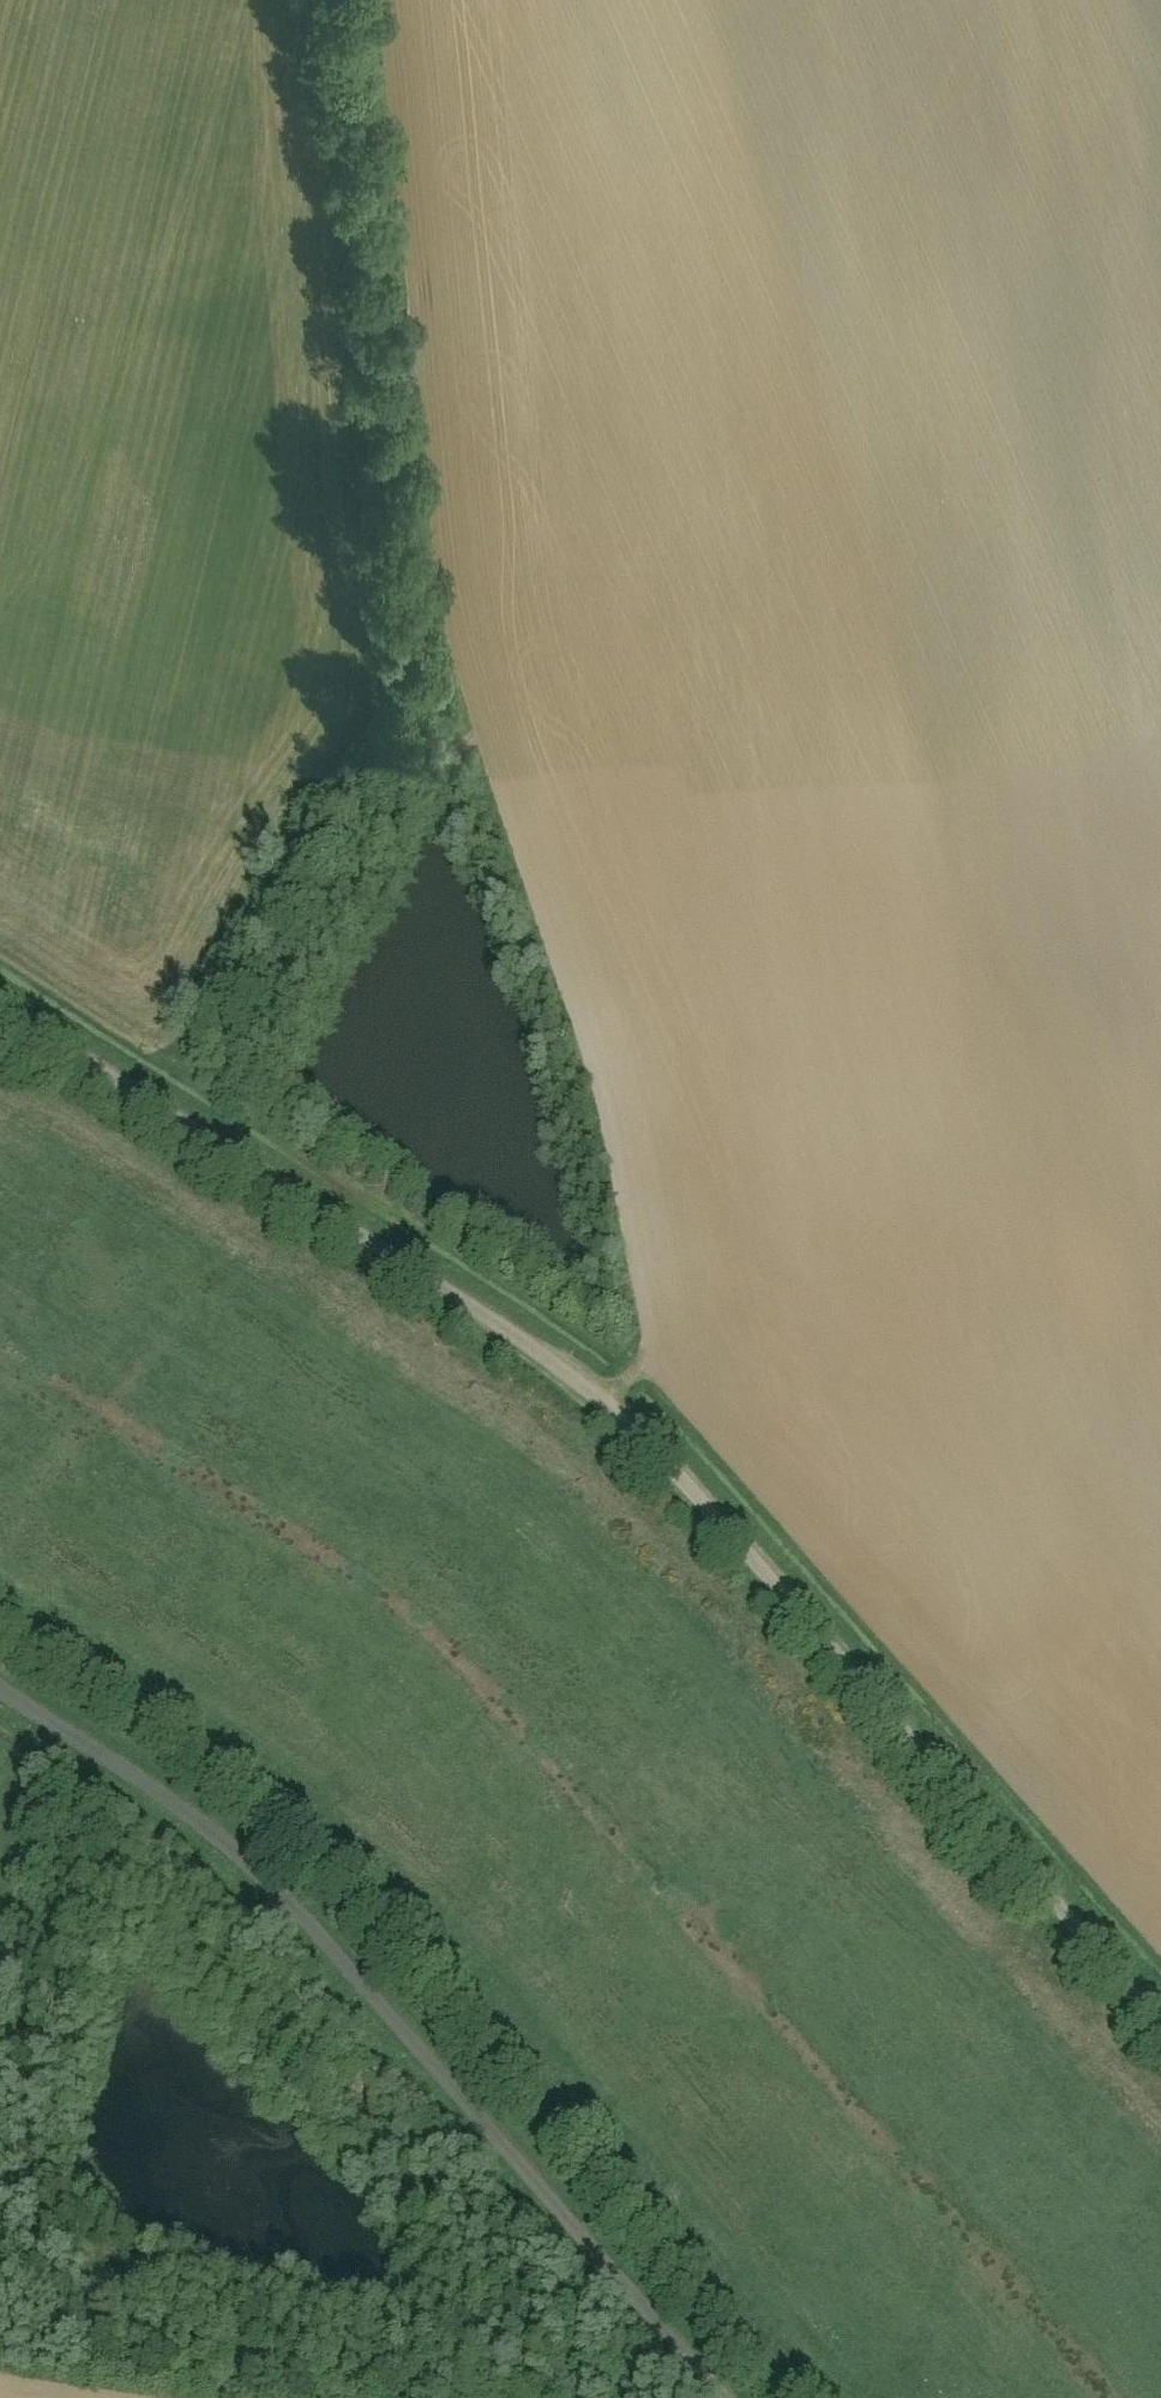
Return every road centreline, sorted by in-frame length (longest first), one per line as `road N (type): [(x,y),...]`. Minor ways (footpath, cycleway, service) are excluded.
road 1 (unclassified): [(1160,2007),(727,1494),(0,1016)]
road 2 (unclassified): [(731,2397),(250,1852),(0,1685)]

